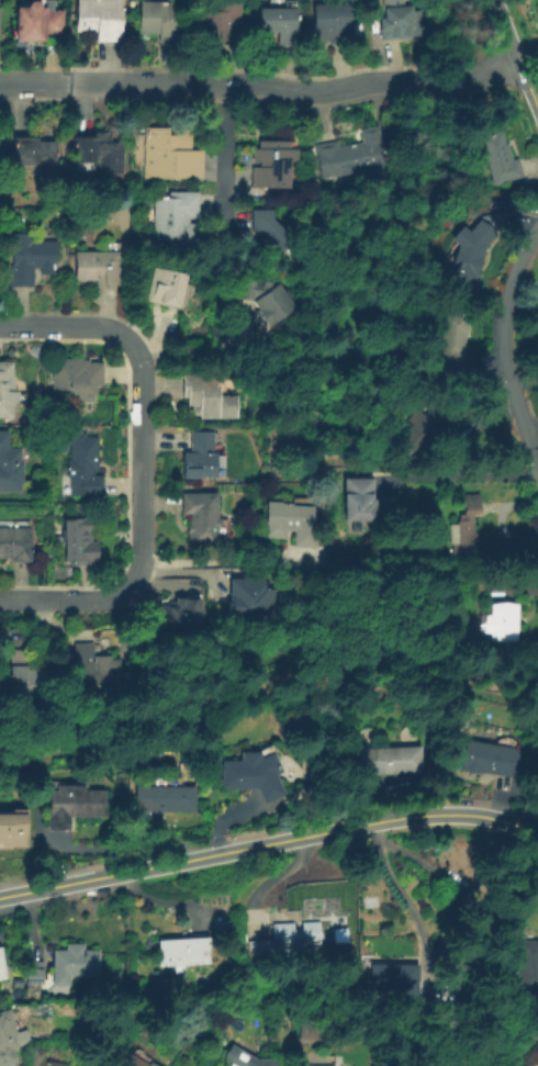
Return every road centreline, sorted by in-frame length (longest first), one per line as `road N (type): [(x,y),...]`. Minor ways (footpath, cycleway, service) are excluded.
road 1 (residential): [(0,895),(413,815),(504,818),(537,829)]
road 2 (residential): [(518,61),(467,80),(303,93),(233,83),(0,82)]
road 3 (residential): [(0,600),(112,597),(142,570),(146,550),(138,352),(109,329),(0,329)]
road 4 (residential): [(537,229),(516,274),(506,347),(537,468)]

